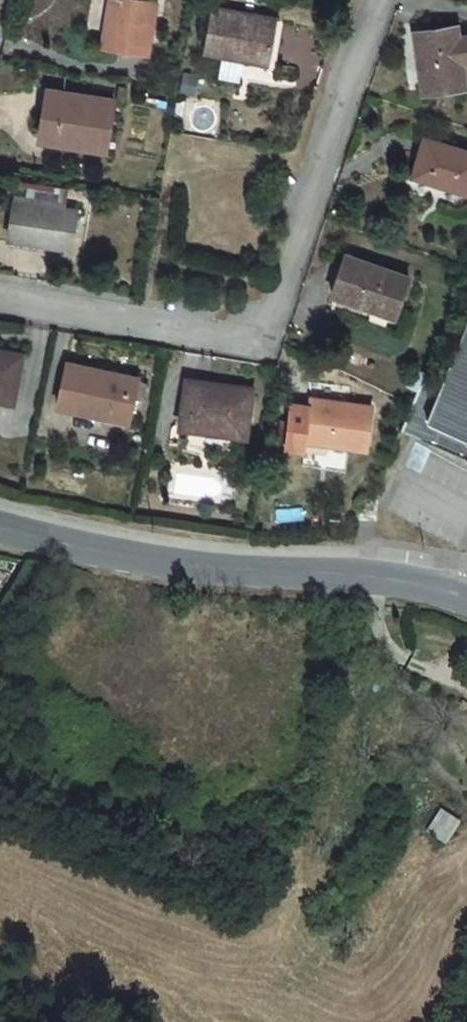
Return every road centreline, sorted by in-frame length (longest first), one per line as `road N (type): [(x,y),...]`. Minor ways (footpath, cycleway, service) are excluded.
road 1 (residential): [(377,0),(272,316),(250,343),(0,300)]
road 2 (secondary): [(455,595),(390,577),(214,577),(0,532)]

